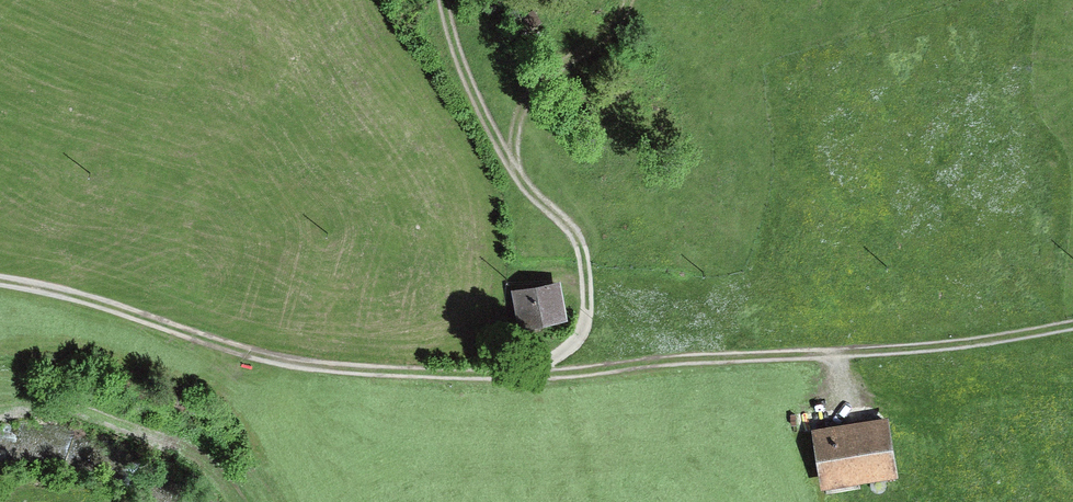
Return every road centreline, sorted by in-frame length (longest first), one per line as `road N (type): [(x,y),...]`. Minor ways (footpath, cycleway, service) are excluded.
road 1 (track): [(1072,325),(974,343),(671,361),(528,379),(275,371),(52,294),(0,286)]
road 2 (track): [(528,379),(582,335),(587,266),(571,229),(539,201),(468,103),(452,0)]

